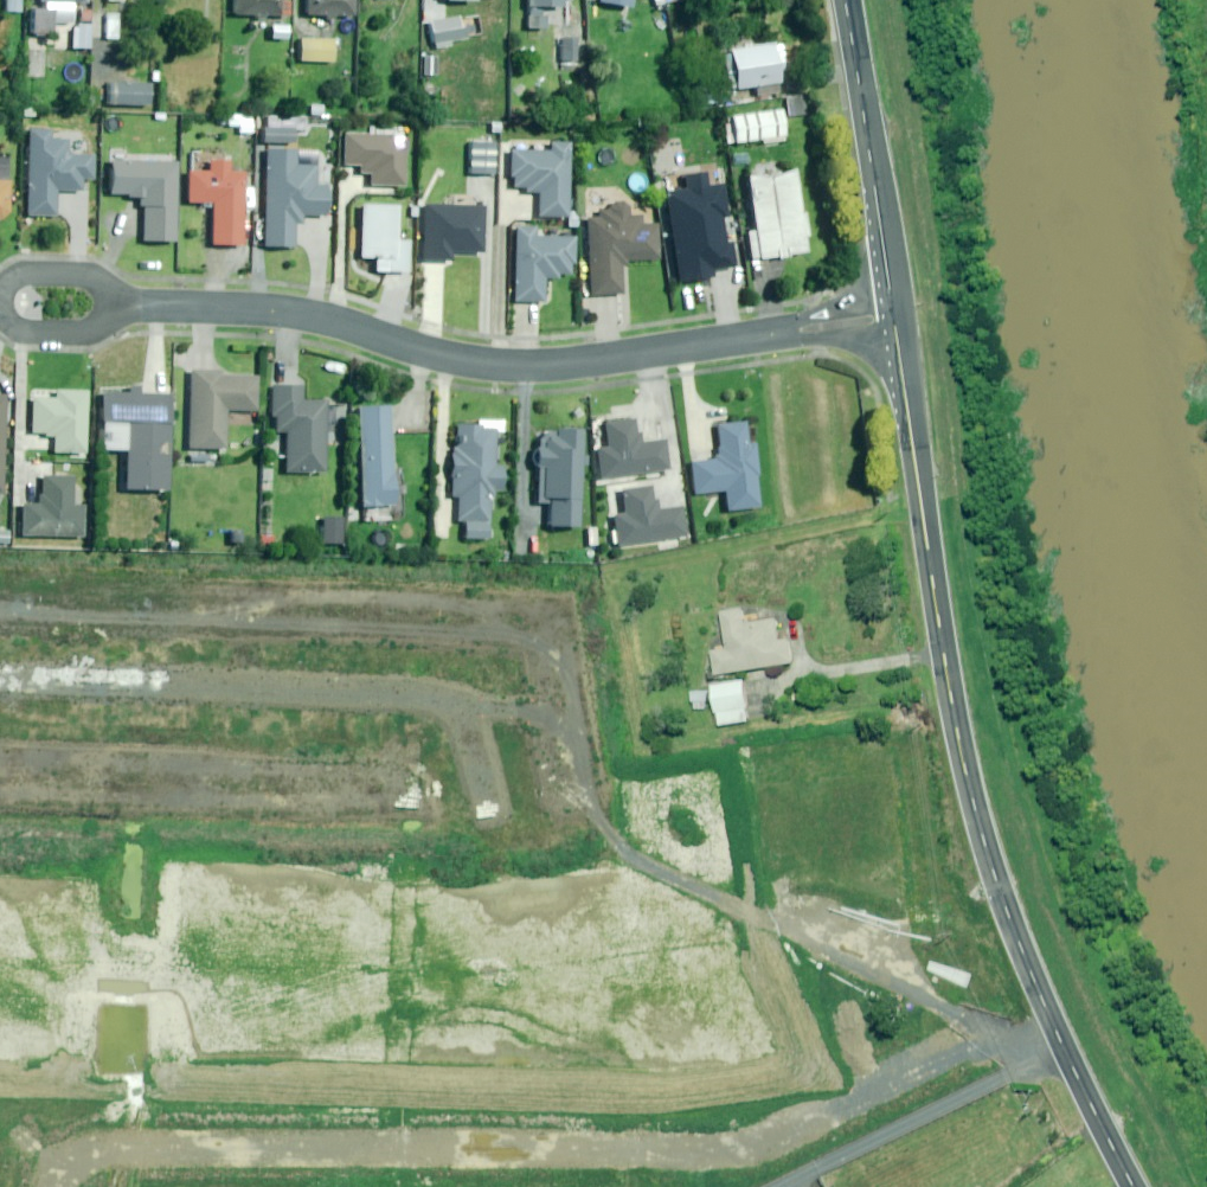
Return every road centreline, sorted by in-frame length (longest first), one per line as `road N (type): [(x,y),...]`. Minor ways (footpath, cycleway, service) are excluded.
road 1 (residential): [(135,305),(311,314),(438,355),(536,369),(894,317)]
road 2 (residential): [(0,687),(449,707),(471,743),(515,963)]
road 3 (unclassified): [(894,317),(965,765),(983,843),(1042,997)]
road 4 (residential): [(1042,997),(766,1139),(694,1153),(552,1151)]
road 5 (residential): [(0,974),(515,963)]
road 6 (residential): [(552,1151),(119,1147),(89,1155),(53,1186)]
road 7 (unclassified): [(842,0),(894,317)]
road 8 (unclassified): [(1042,997),(1133,1186)]
road 9 (residential): [(515,963),(552,1151)]
road 10 (residential): [(0,300),(27,272),(83,271),(135,305)]
road 11 (residential): [(135,305),(92,332),(25,332),(0,306)]

